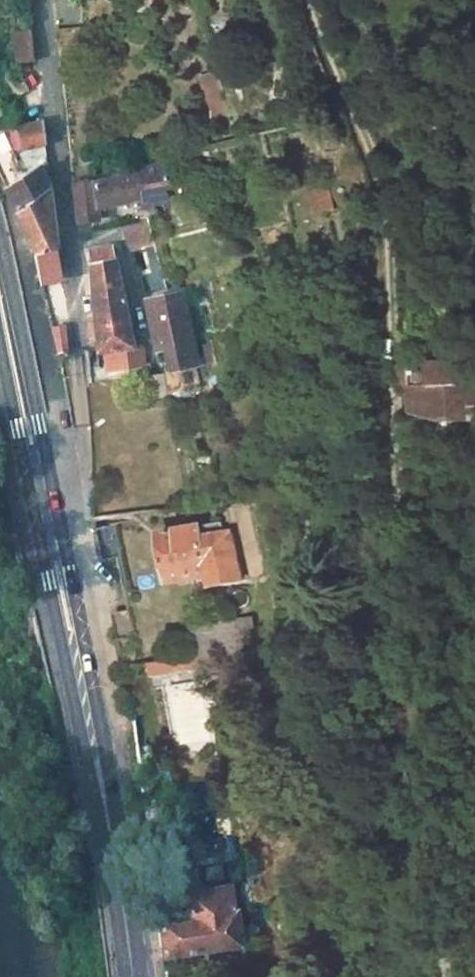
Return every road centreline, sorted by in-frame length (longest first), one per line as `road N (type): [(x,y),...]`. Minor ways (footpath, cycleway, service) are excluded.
road 1 (track): [(309,0),(387,202),(411,675),(446,976)]
road 2 (residential): [(44,497),(76,484),(91,444),(45,0)]
road 3 (primary): [(44,497),(132,976)]
road 4 (primary): [(0,284),(44,497)]

